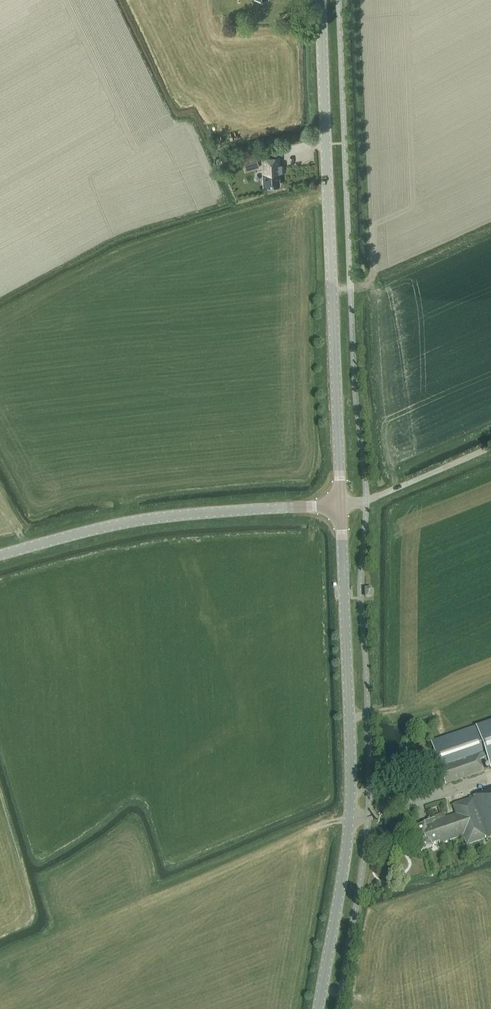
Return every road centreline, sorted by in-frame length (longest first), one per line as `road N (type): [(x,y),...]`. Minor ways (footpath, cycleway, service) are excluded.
road 1 (secondary): [(318,1008),(350,799),(340,505)]
road 2 (secondary): [(340,505),(321,0)]
road 3 (tertiary): [(0,555),(149,519),(340,505)]
road 4 (track): [(366,500),(490,447)]

